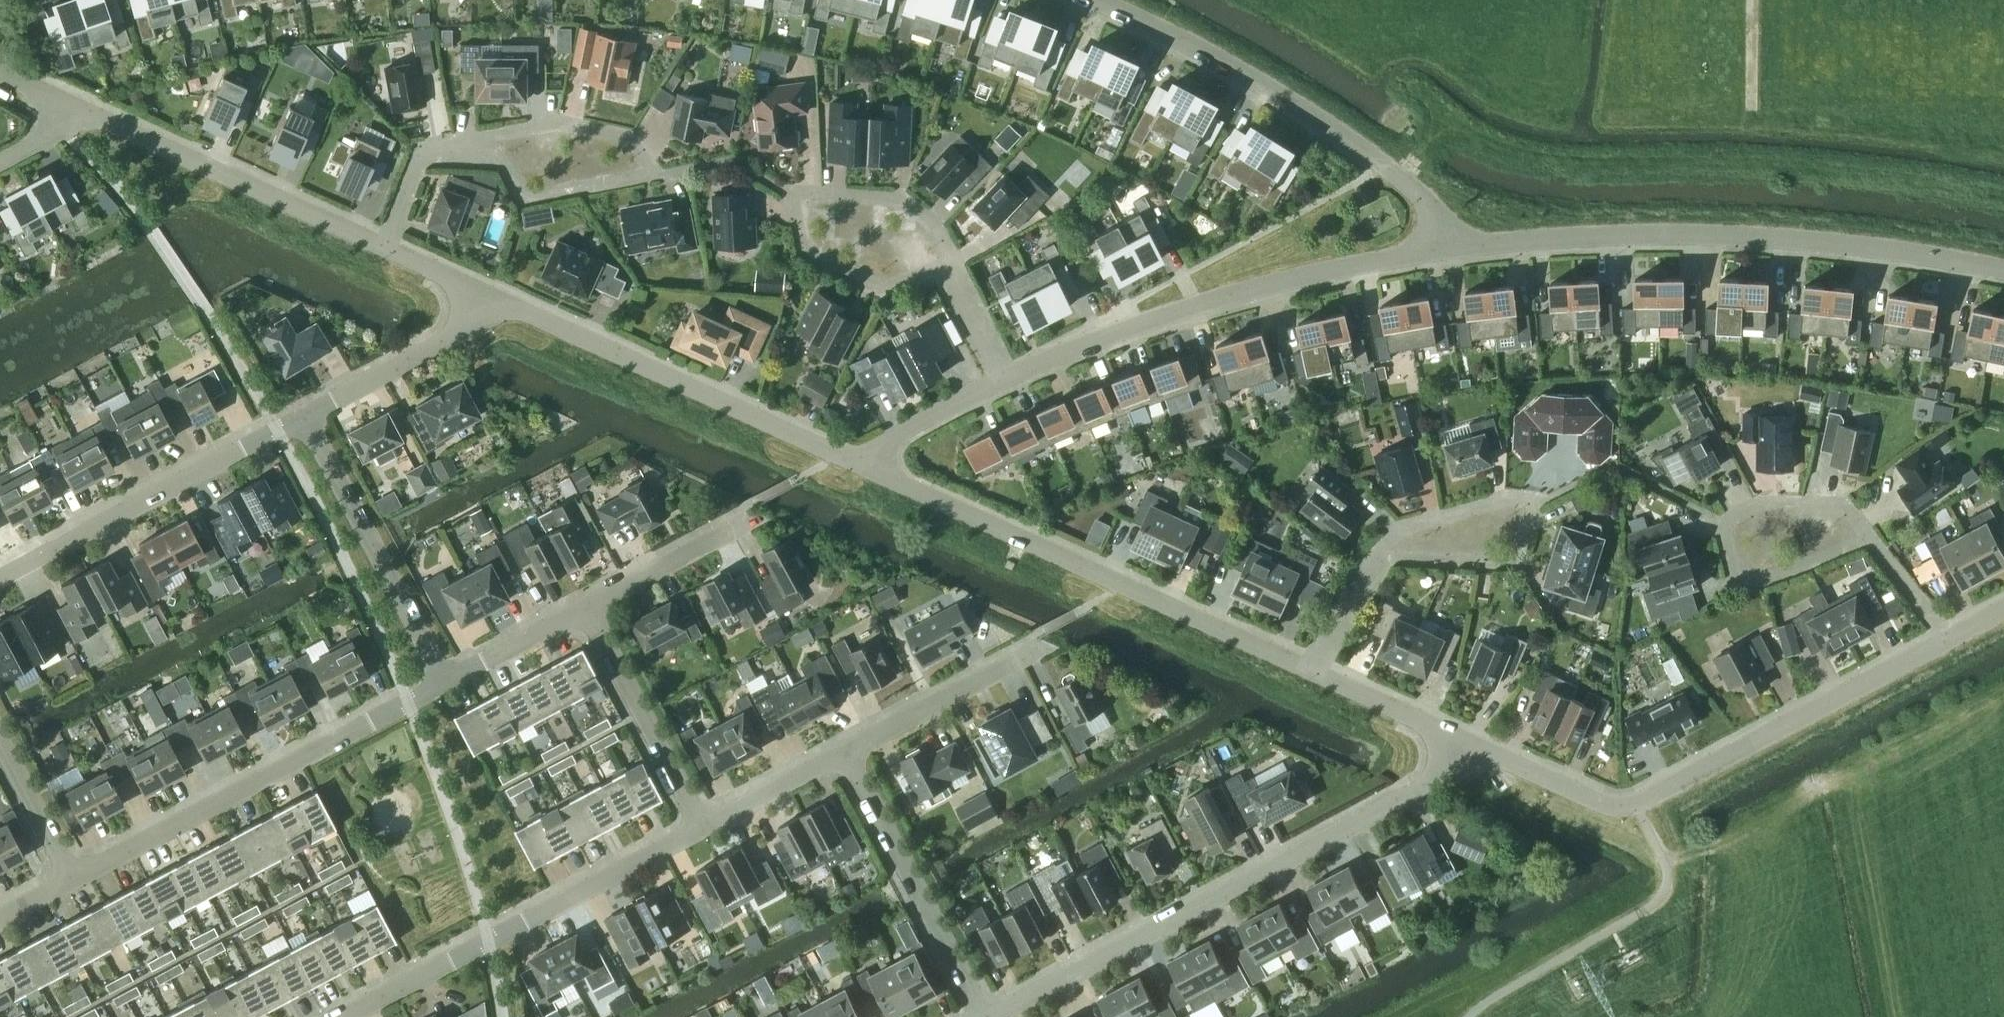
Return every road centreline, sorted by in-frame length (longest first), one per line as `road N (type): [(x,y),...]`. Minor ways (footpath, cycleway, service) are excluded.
road 1 (residential): [(989,1016),(1487,753)]
road 2 (residential): [(2003,269),(1802,240),(1703,234),(1452,251)]
road 3 (residential): [(1312,673),(848,458)]
road 4 (residential): [(1946,641),(1637,804),(1602,801),(1487,753)]
road 5 (residential): [(419,151),(565,121),(626,135),(658,174),(526,194),(486,151),(466,153)]
road 6 (residential): [(1452,251),(1242,294),(1012,379)]
road 7 (residential): [(1087,0),(1199,54),(1371,160),(1408,190),(1452,251)]
road 8 (residential): [(68,880),(443,681)]
road 9 (residential): [(343,1016),(699,826)]
road 10 (residential): [(848,458),(486,298)]
road 11 (residential): [(0,577),(302,415)]
road 12 (residential): [(1375,561),(1515,564),(1532,506),(1502,502),(1402,532)]
road 13 (residential): [(384,248),(81,109)]
road 14 (residential): [(951,260),(933,228),(898,204),(793,197),(804,252),(882,294)]
road 15 (residential): [(1869,538),(1843,503),(1761,504),(1723,524),(1738,571),(1767,574),(1821,559)]
road 16 (residential): [(443,681),(302,415)]
road 17 (residential): [(986,1016),(845,752)]
road 18 (residential): [(699,826),(583,607)]
road 19 (residential): [(302,415),(477,321),(486,298)]
road 20 (residential): [(1487,753),(1312,673)]
road 21 (residential): [(1012,379),(848,458)]
road 22 (residential): [(845,752),(1002,668)]
road 23 (residential): [(583,607),(732,528)]
road 24 (residential): [(699,826),(845,752)]
road 25 (residential): [(443,681),(583,607)]
road 26 (residential): [(68,880),(0,750)]
road 27 (residential): [(1012,379),(951,260)]
road 28 (residential): [(1946,641),(1869,538)]
road 29 (residential): [(1312,673),(1375,561)]

